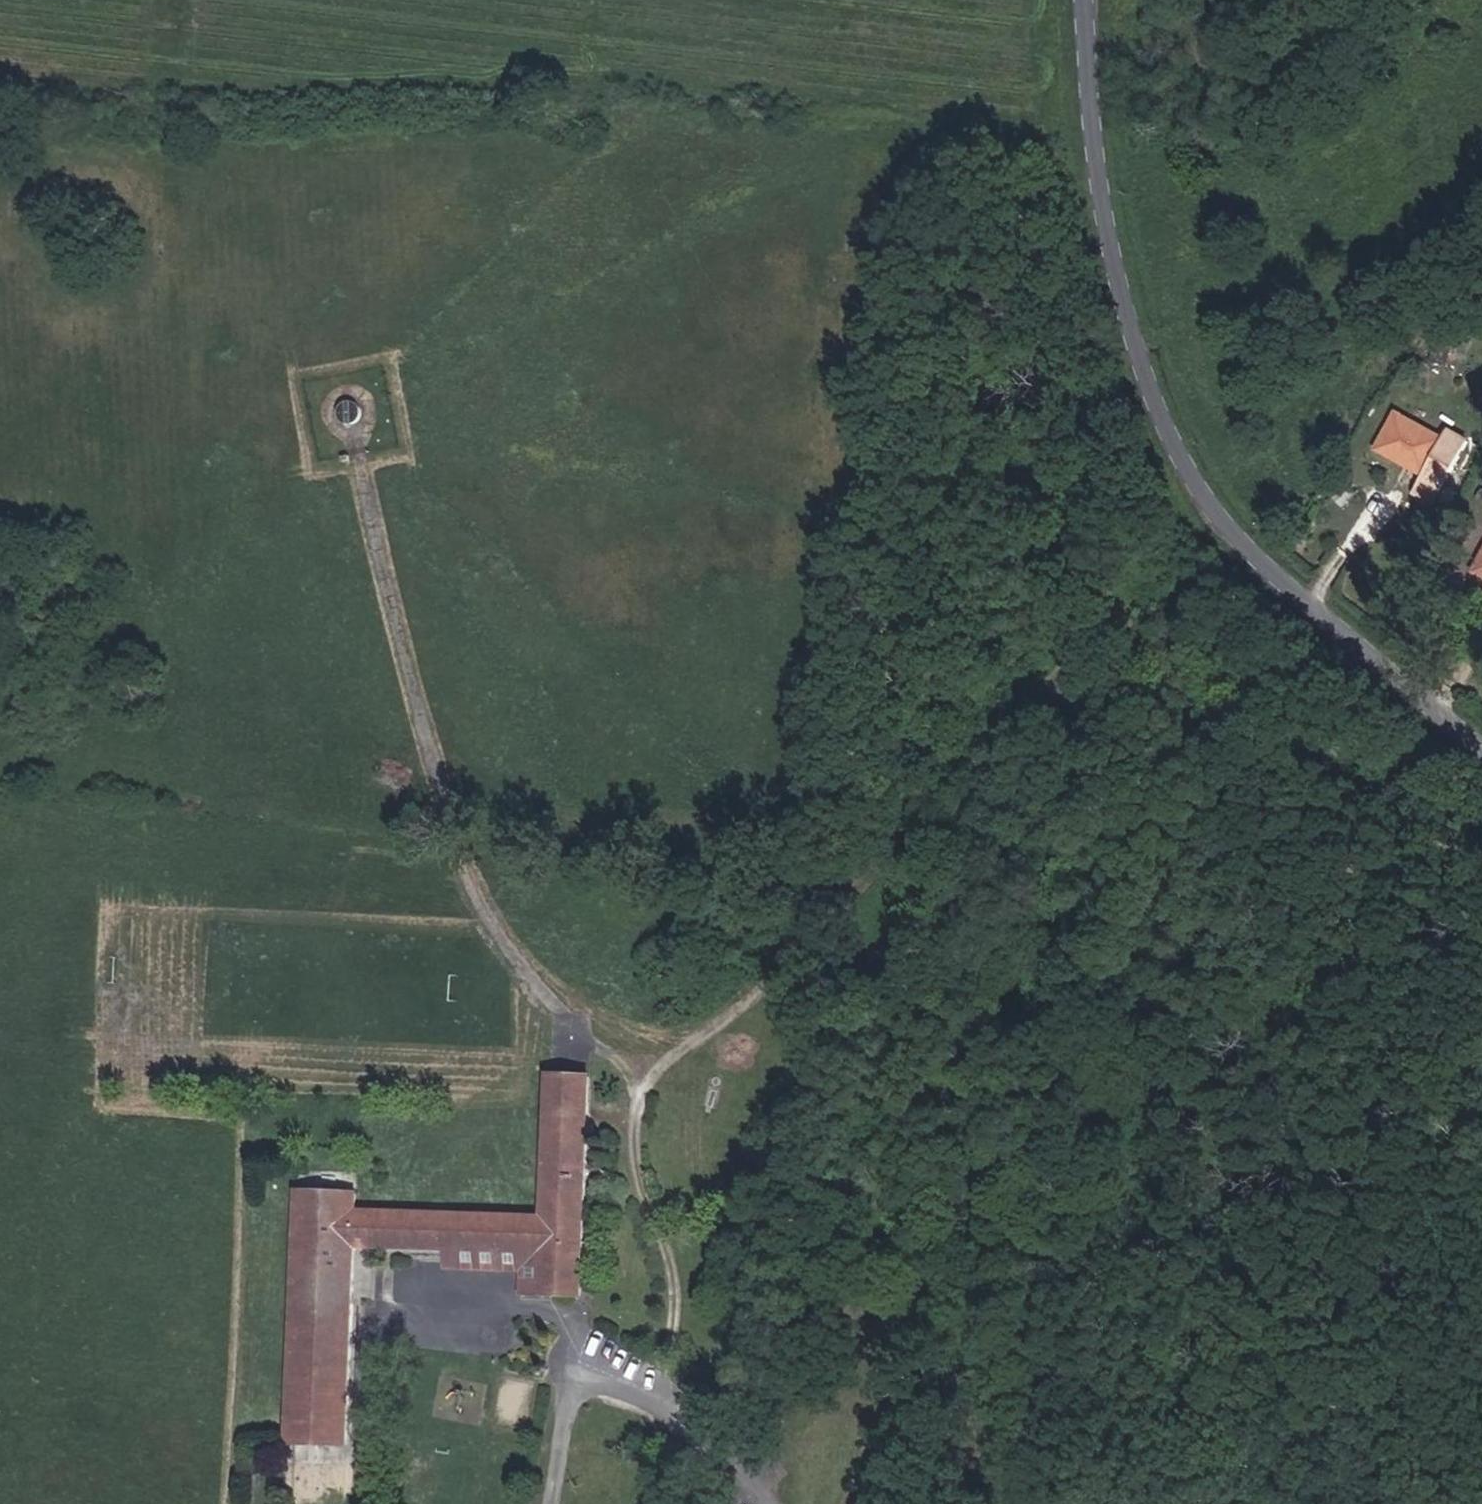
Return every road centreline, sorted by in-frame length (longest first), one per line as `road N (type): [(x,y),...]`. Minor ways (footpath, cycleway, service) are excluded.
road 1 (residential): [(1082,0),(1095,159),(1129,327),(1198,492),(1325,622),(1481,748)]
road 2 (unclassified): [(552,1503),(579,1363),(649,1390),(761,1480),(771,1503)]

